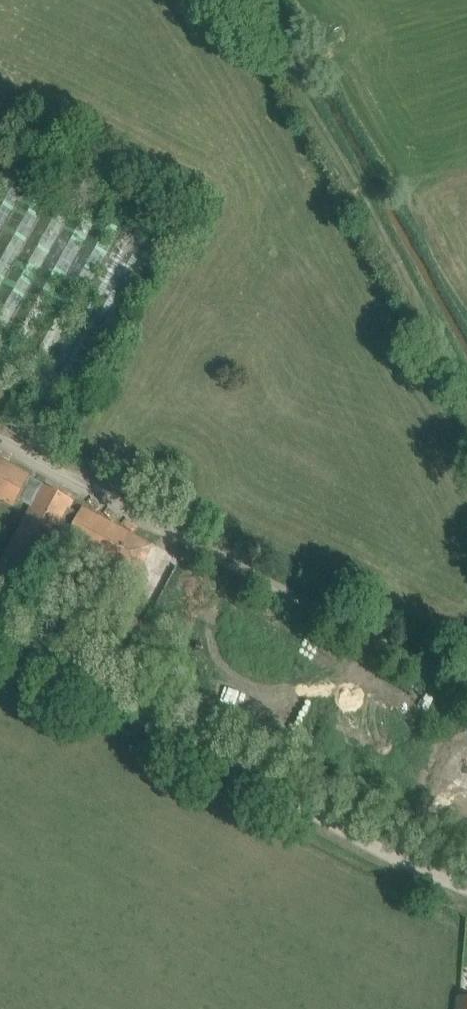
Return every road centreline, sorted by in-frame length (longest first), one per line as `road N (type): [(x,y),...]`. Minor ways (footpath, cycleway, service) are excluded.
road 1 (unclassified): [(459,884),(263,786),(0,638)]

